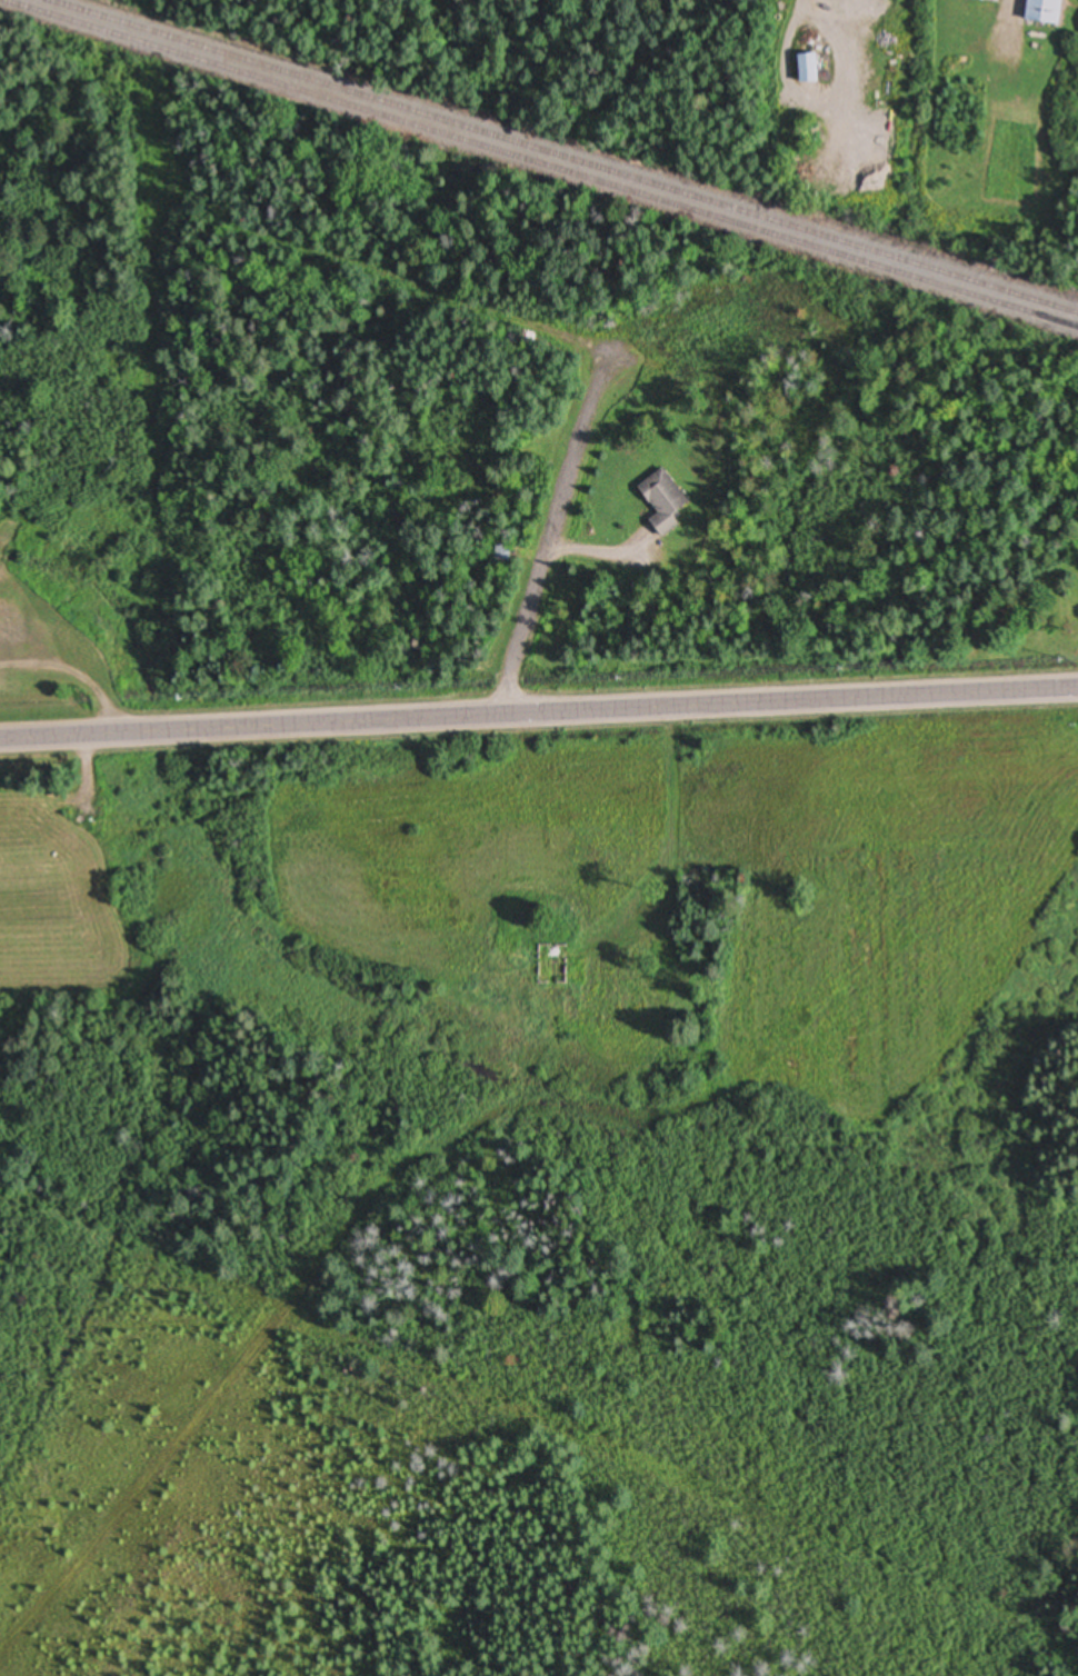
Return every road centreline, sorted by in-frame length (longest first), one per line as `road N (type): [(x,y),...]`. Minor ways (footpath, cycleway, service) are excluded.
road 1 (tertiary): [(1077,688),(0,738)]
road 2 (residential): [(502,715),(512,658),(611,355)]

